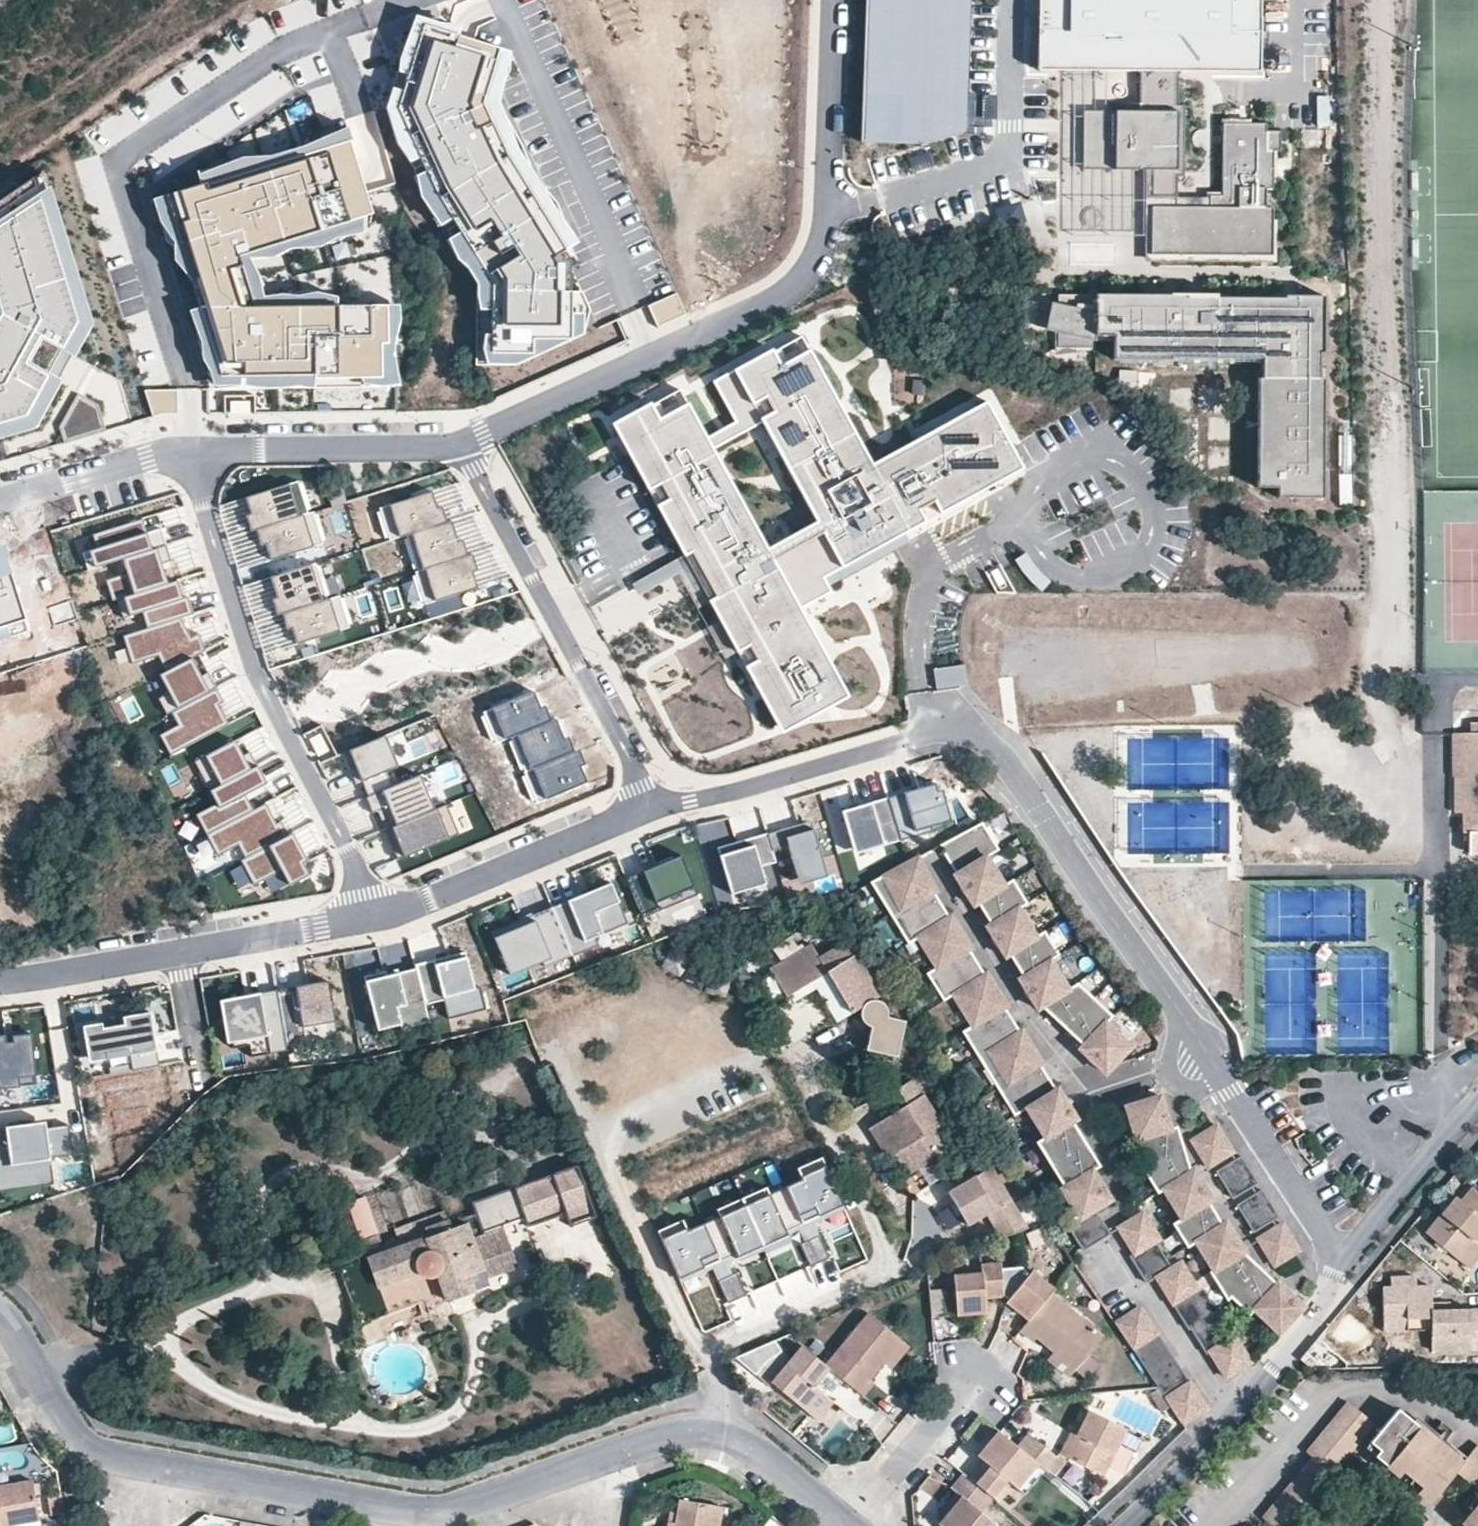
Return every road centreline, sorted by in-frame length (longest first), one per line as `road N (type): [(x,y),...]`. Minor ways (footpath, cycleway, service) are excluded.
road 1 (residential): [(908,738),(968,732),(1006,761),(1348,1267)]
road 2 (residential): [(461,443),(788,291),(820,251),(828,212),(834,0)]
road 3 (residential): [(189,446),(260,682),(345,843),(373,918)]
road 4 (residential): [(142,1469),(417,1515),(582,1472)]
road 5 (residential): [(652,810),(461,443)]
road 6 (residential): [(0,979),(373,918)]
road 7 (residential): [(1128,1525),(1319,1316),(1348,1267)]
road 8 (residential): [(373,918),(652,810)]
road 9 (residential): [(582,1472),(683,1434),(712,1431),(735,1440),(841,1525)]
road 10 (residential): [(189,446),(461,443)]
road 11 (residential): [(908,738),(652,810)]
road 12 (residential): [(0,1317),(23,1342),(82,1451),(142,1469)]
road 13 (residential): [(1348,1267),(1377,1220),(1477,1101)]
road 14 (residential): [(0,500),(189,446)]

